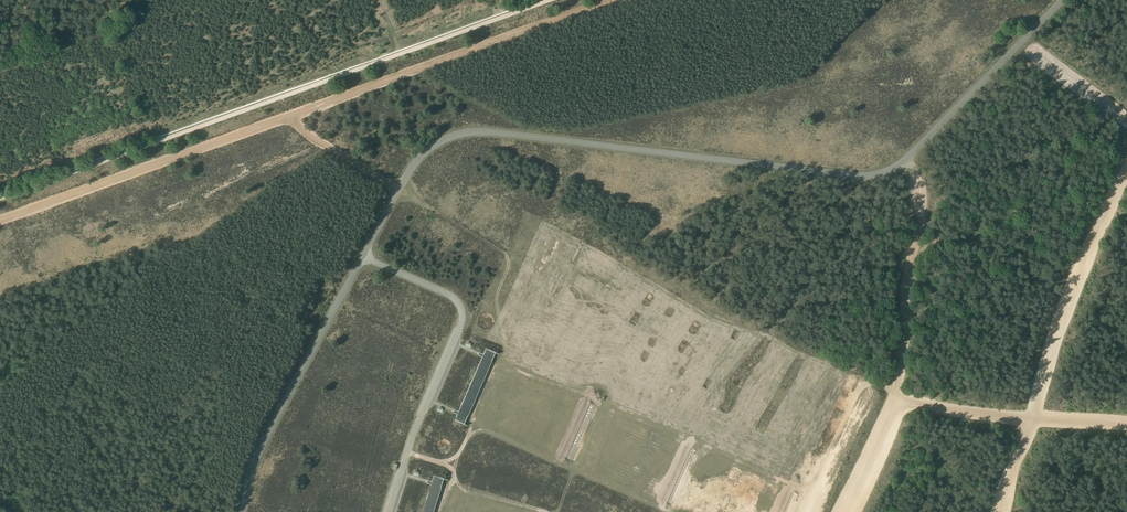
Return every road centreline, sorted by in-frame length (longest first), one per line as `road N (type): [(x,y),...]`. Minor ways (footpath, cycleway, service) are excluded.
road 1 (track): [(0,220),(608,0)]
road 2 (track): [(0,199),(550,0)]
road 3 (track): [(847,511),(898,402),(904,289),(921,204),(906,159)]
road 4 (track): [(1002,511),(1067,309),(1126,173)]
road 5 (track): [(898,402),(1126,424)]
road 6 (track): [(399,188),(286,116)]

